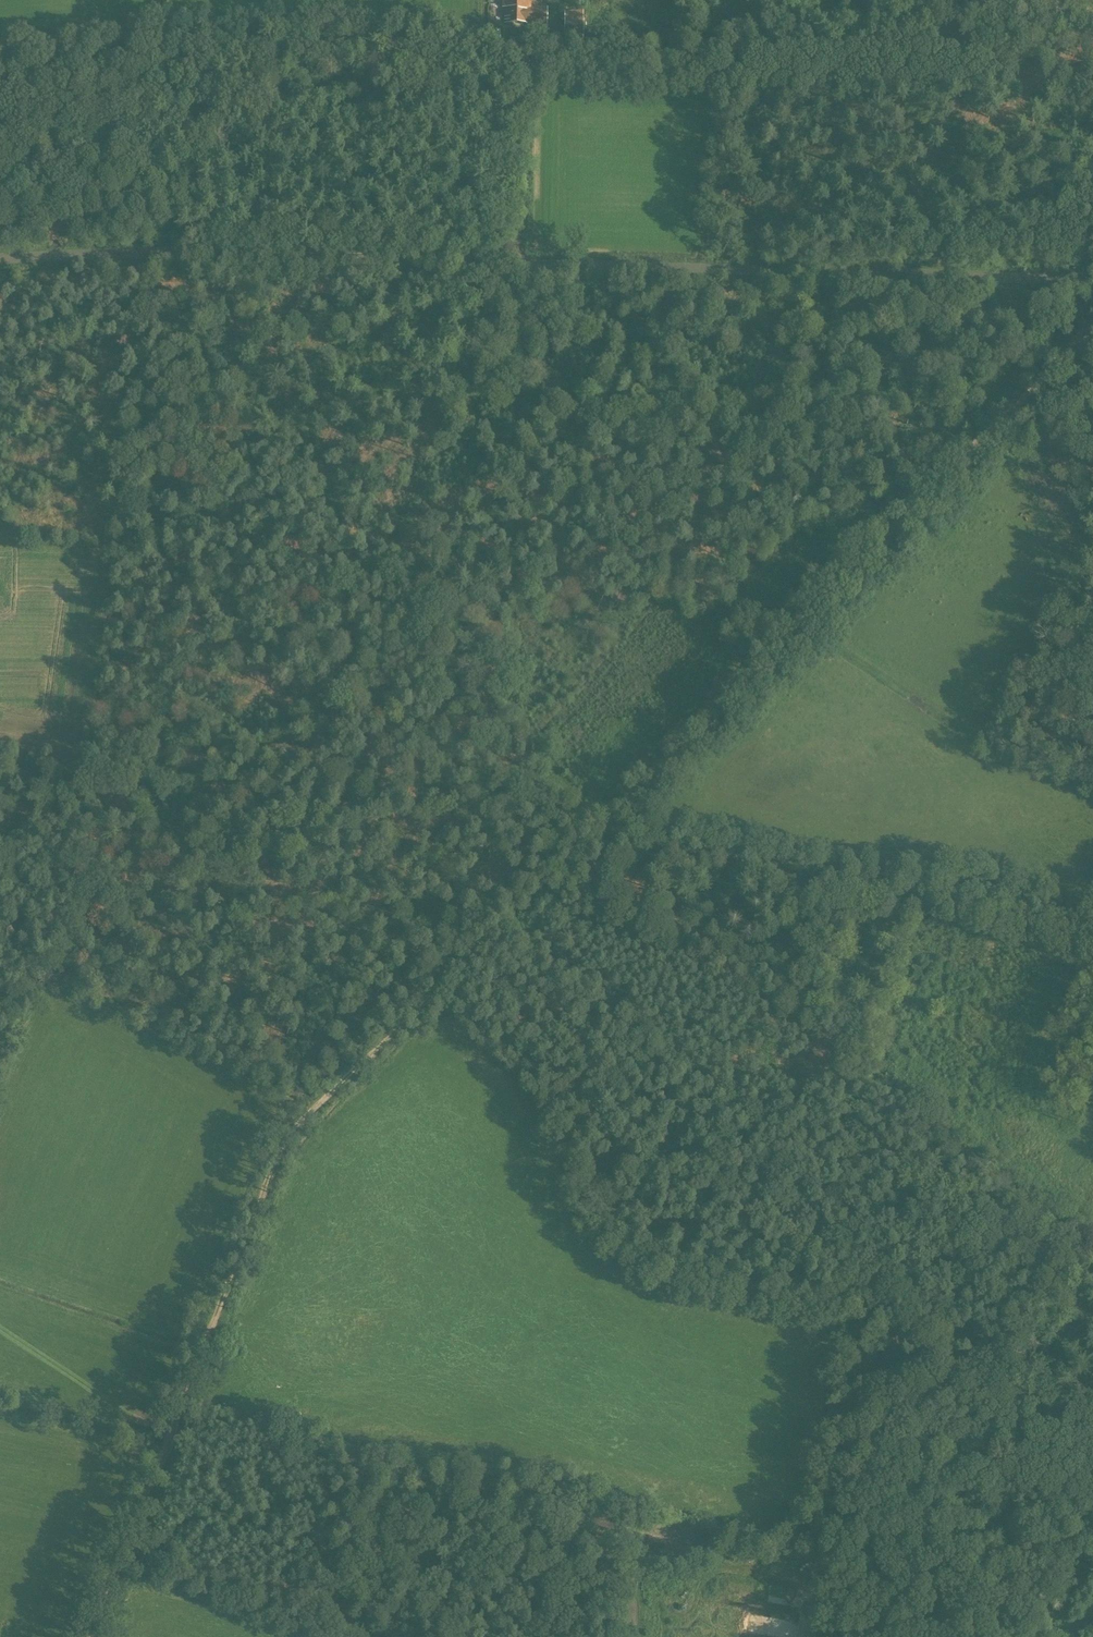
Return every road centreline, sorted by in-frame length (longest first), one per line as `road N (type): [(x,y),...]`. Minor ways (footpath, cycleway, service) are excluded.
road 1 (track): [(1092,325),(293,1130),(90,1636)]
road 2 (unclassified): [(0,266),(251,259),(1092,278)]
road 3 (track): [(621,812),(1092,907)]
road 4 (track): [(520,268),(522,56)]

